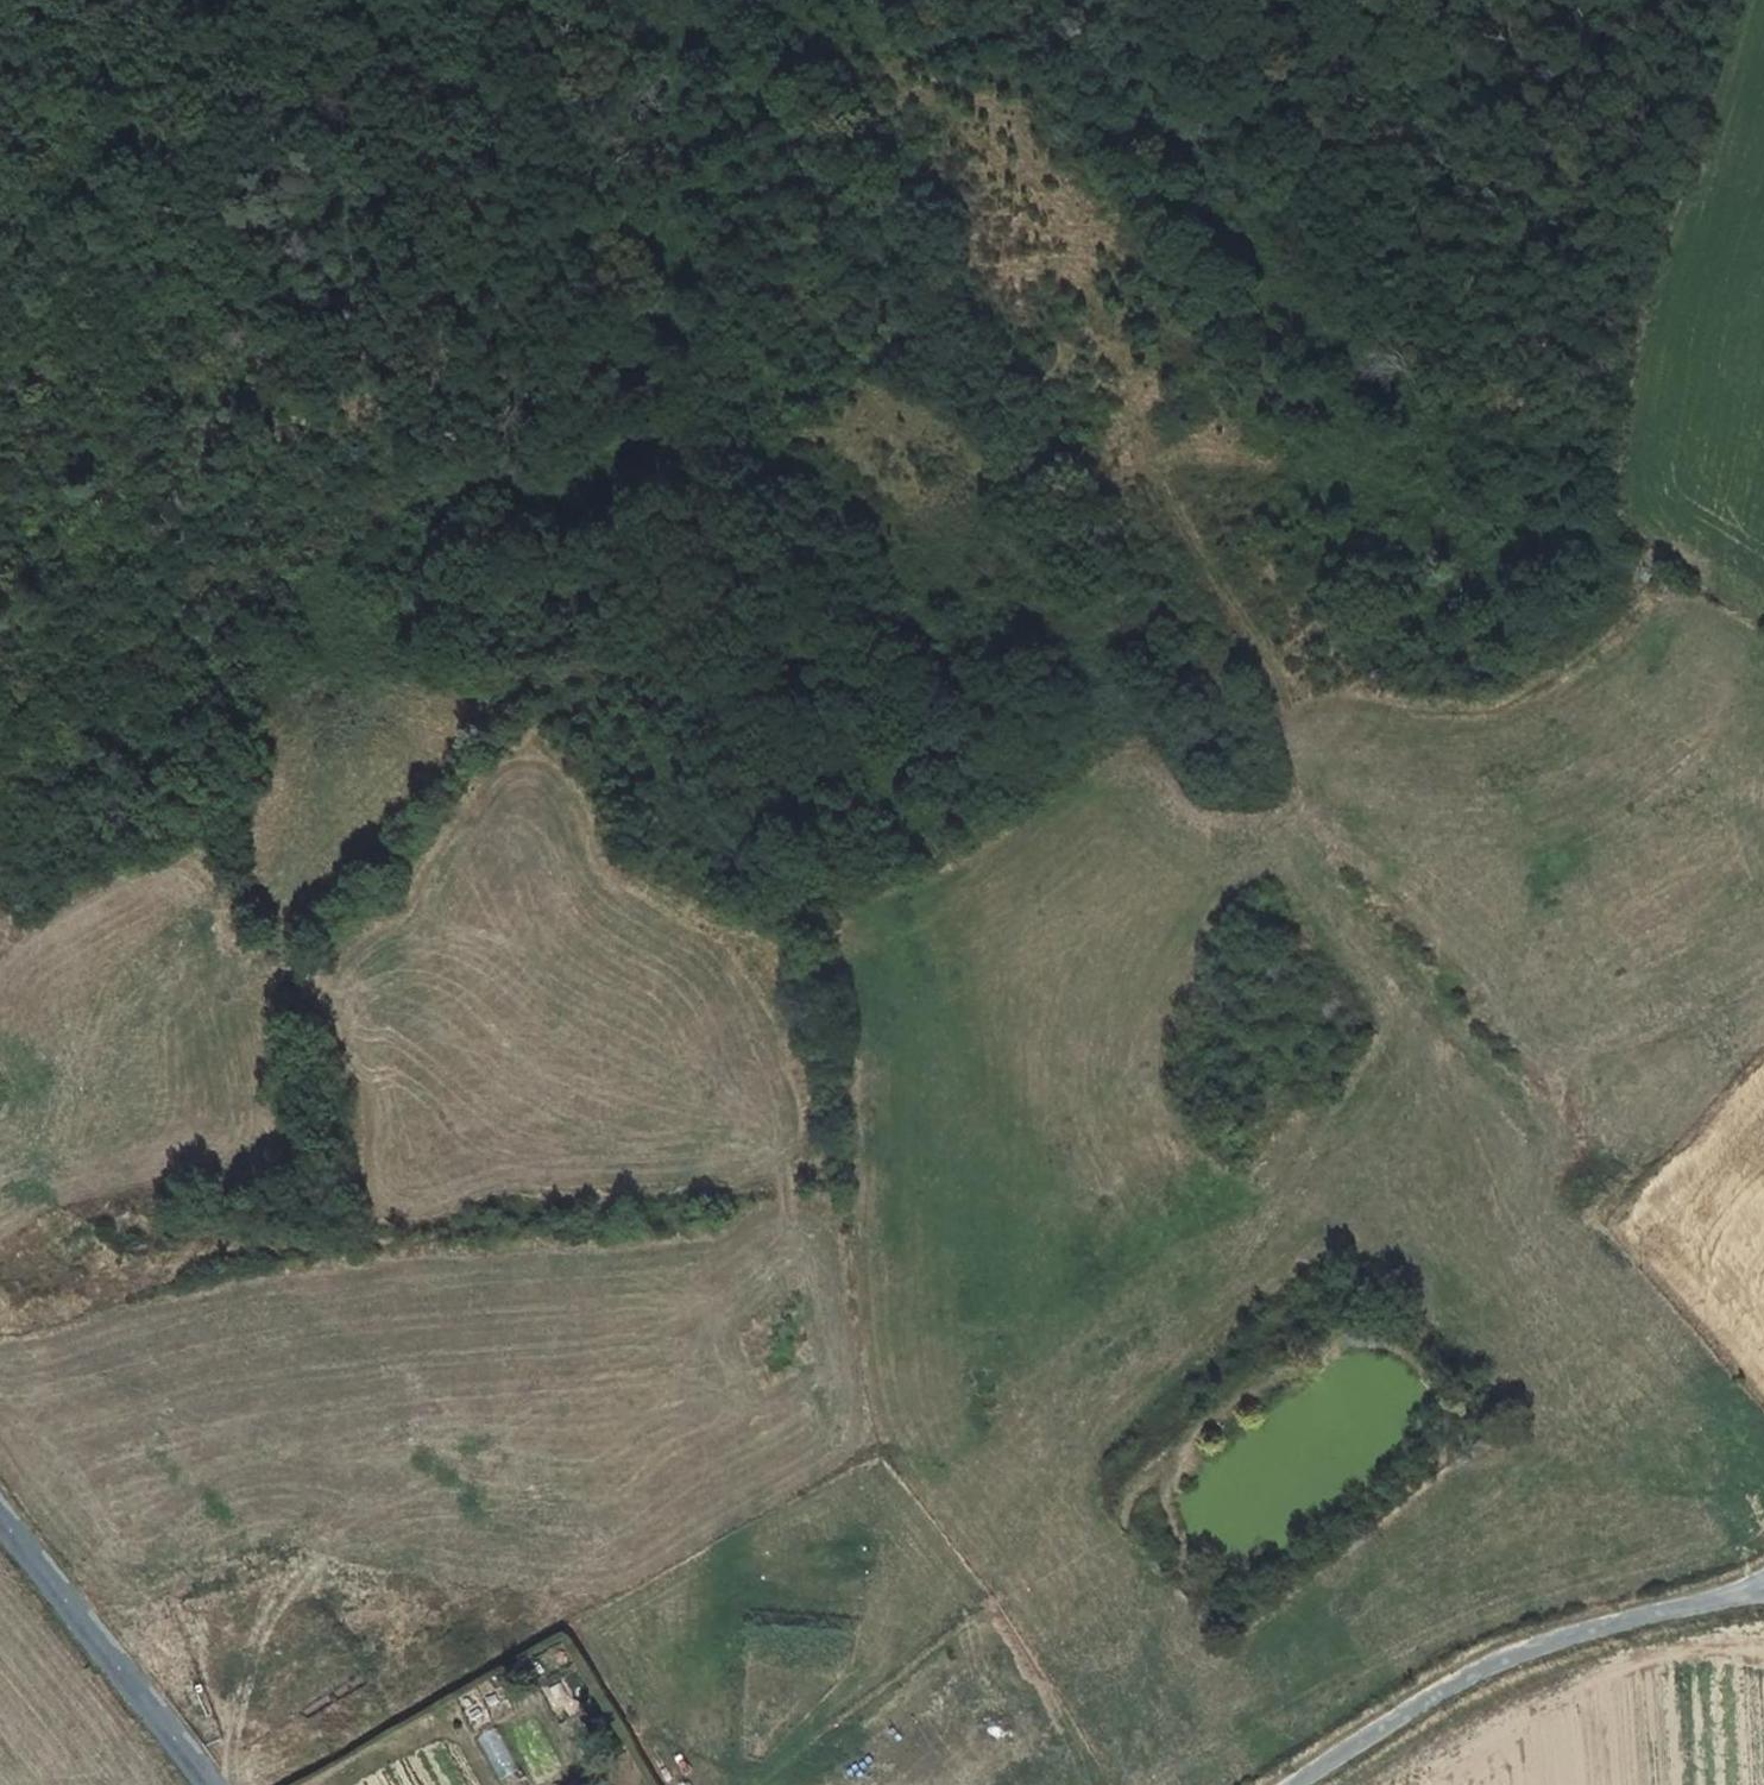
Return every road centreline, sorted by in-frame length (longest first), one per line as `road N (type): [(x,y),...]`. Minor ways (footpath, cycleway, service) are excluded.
road 1 (unclassified): [(1763,1592),(1622,1620),(1520,1654),(1418,1707),(1300,1784)]
road 2 (tertiary): [(0,1518),(208,1784)]

